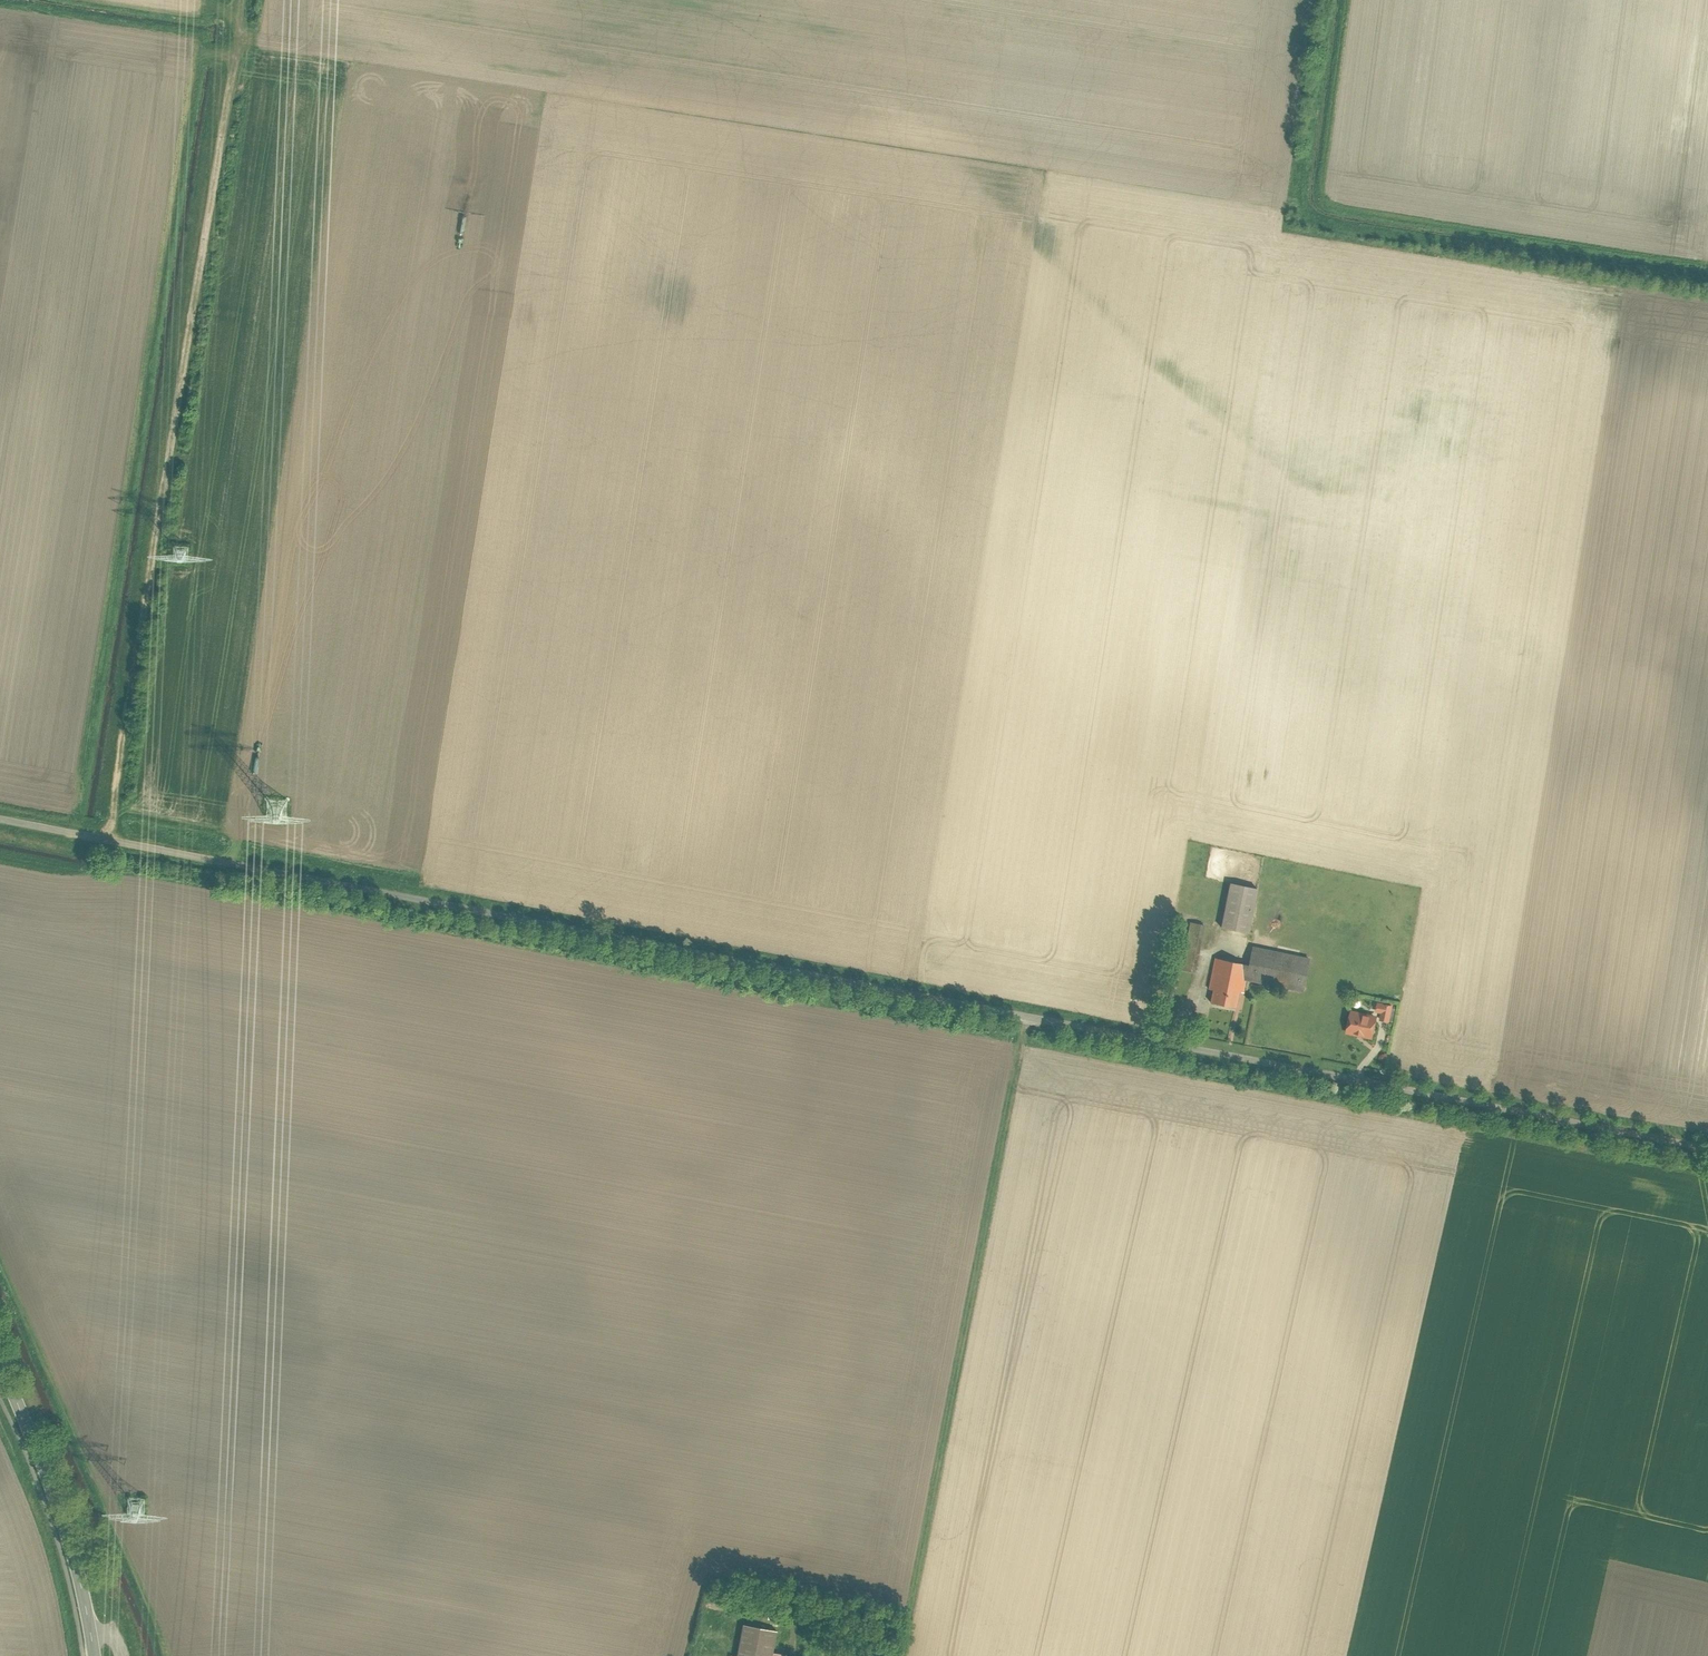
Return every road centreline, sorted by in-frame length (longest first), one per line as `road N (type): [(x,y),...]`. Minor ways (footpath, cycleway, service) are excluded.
road 1 (unclassified): [(0,814),(1707,1144)]
road 2 (track): [(246,0),(111,836)]
road 3 (track): [(1028,1013),(901,1655)]
road 4 (track): [(1707,266),(1321,210),(1313,188),(1337,0)]
road 5 (tertiary): [(0,1367),(73,1552),(101,1655)]

